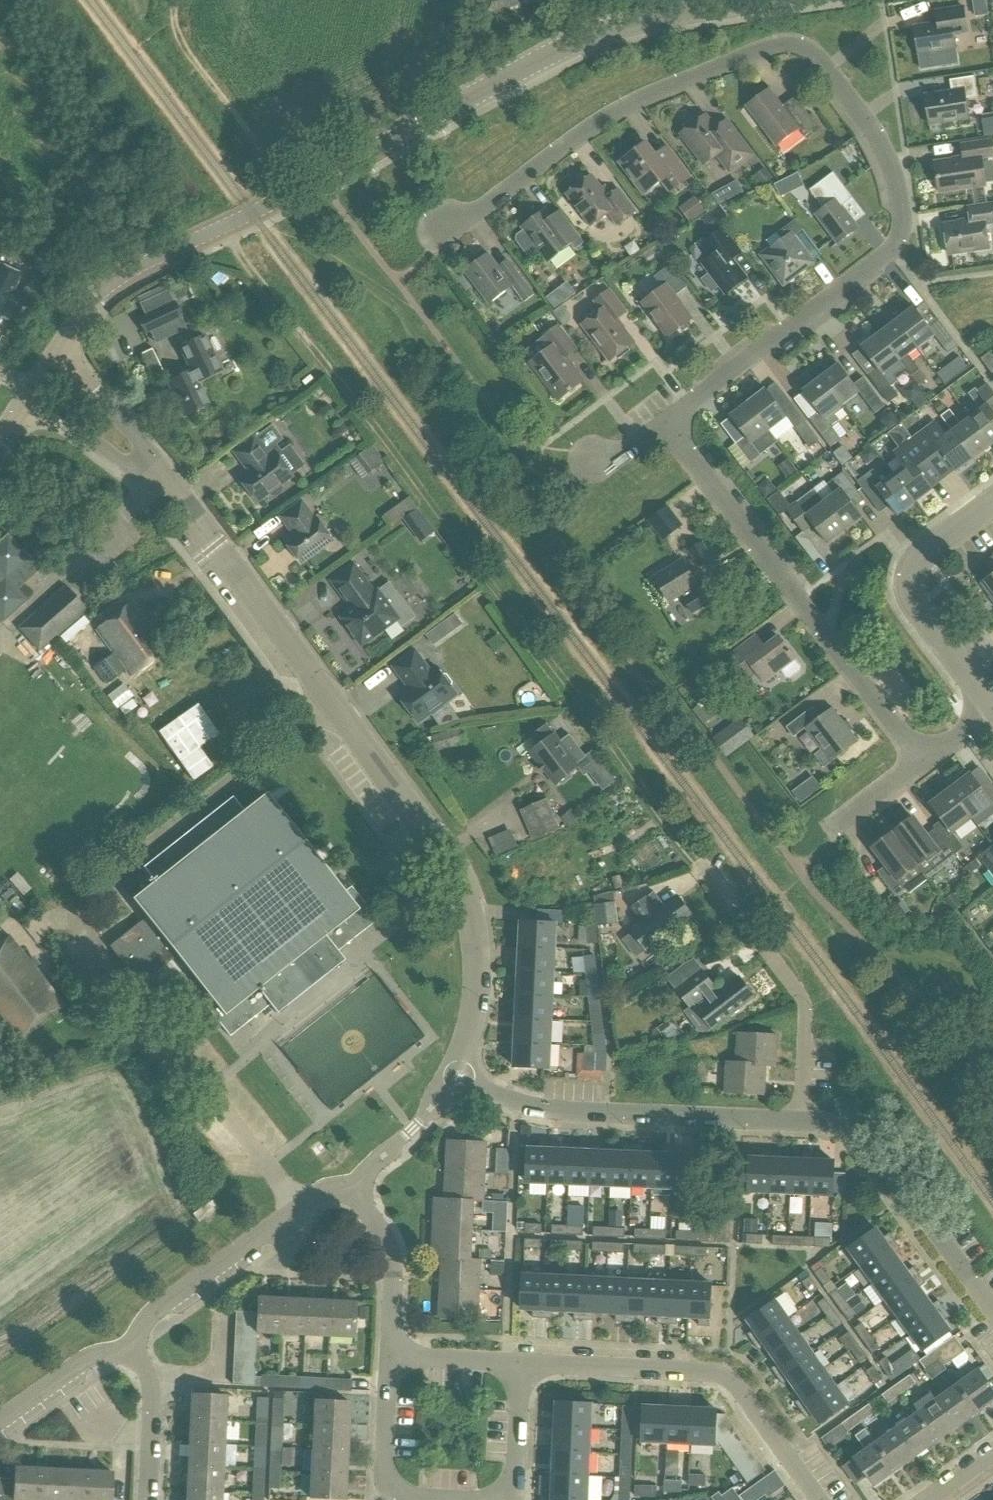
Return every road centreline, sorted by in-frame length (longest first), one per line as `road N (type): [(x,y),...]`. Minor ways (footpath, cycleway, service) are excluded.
road 1 (residential): [(672,416),(875,264),(901,235),(896,177),(882,140),(815,54),(778,45),(634,103),(444,235)]
road 2 (track): [(701,864),(225,227)]
road 3 (residential): [(60,350),(96,298),(134,270),(586,36),(744,0)]
road 4 (residential): [(454,1075),(477,980),(474,930),(457,879),(162,482)]
road 5 (residential): [(916,763),(672,416)]
road 6 (residential): [(819,1499),(739,1387),(721,1375),(521,1362)]
road 7 (residential): [(803,1121),(539,1108),(454,1075)]
road 8 (residential): [(803,1121),(804,1000),(701,864)]
road 9 (residential): [(992,1310),(867,1136),(852,1125),(803,1121)]
road 10 (residential): [(132,1350),(157,1308),(319,1193),(352,1189)]
road 11 (residential): [(987,711),(908,600),(906,583),(928,546),(992,500)]
road 12 (track): [(293,192),(177,40),(176,0)]
road 13 (residential): [(474,1499),(407,1496),(387,1482),(389,1357)]
road 14 (residential): [(389,1357),(391,1254),(352,1189)]
road 15 (residential): [(162,482),(138,439),(60,350)]
road 16 (residential): [(32,393),(116,459),(162,482)]
road 17 (residential): [(148,1499),(152,1392),(132,1350)]
road 18 (residential): [(352,1189),(454,1075)]
road 19 (residential): [(0,1420),(88,1359),(132,1350)]
road 20 (residential): [(514,1499),(521,1362)]
road 21 (residential): [(521,1362),(389,1357)]

